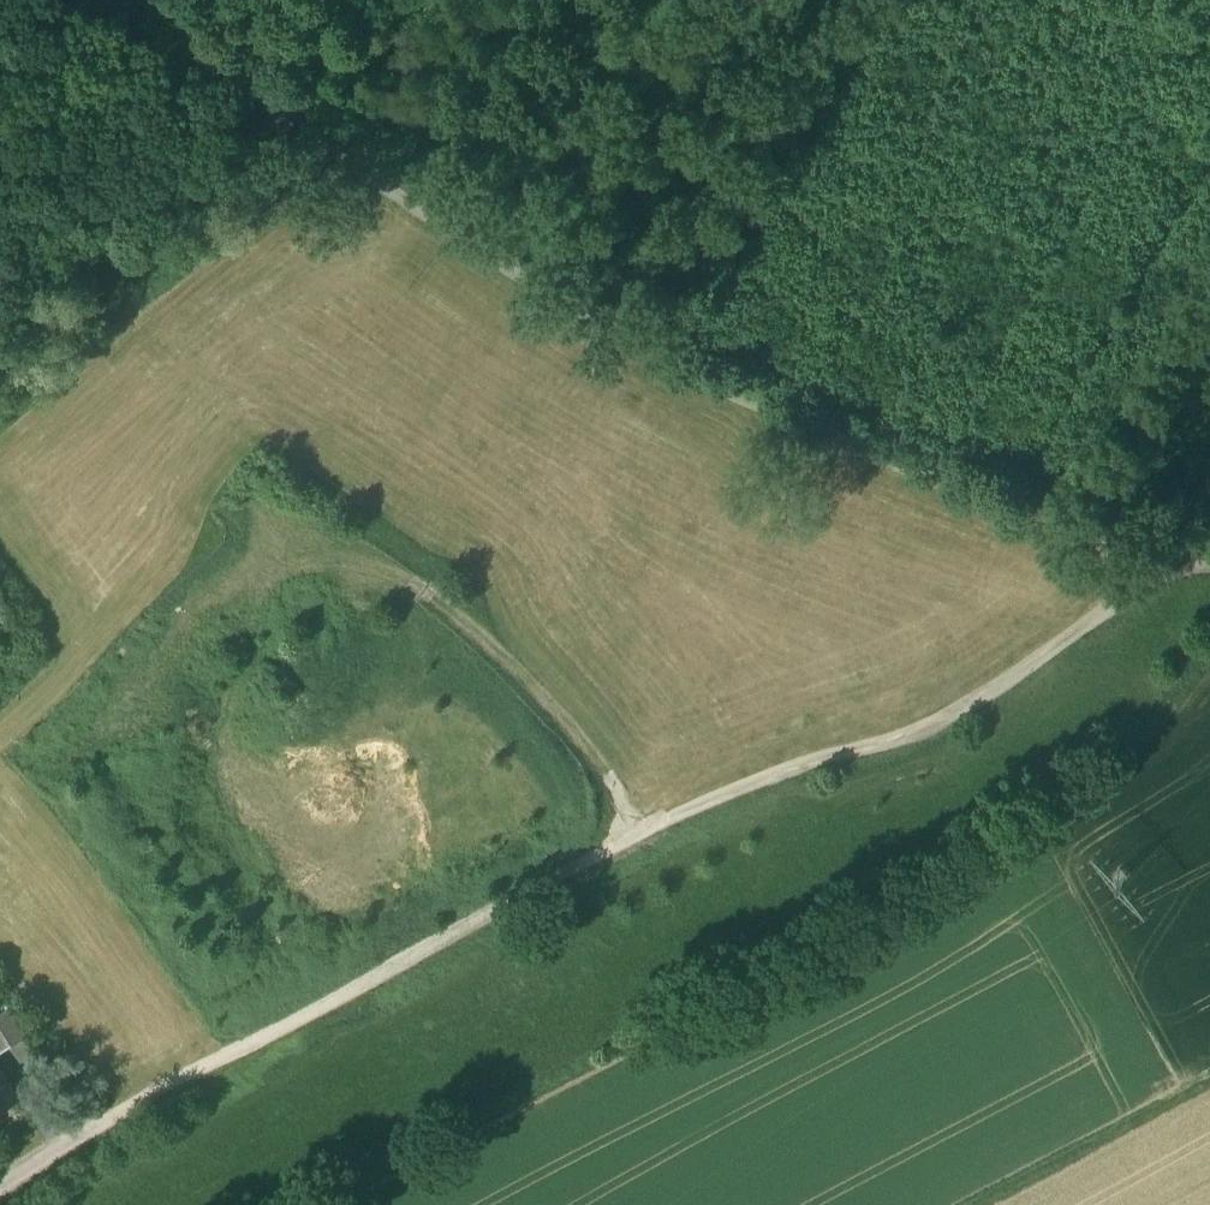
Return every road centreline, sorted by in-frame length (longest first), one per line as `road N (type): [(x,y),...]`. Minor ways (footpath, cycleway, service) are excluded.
road 1 (track): [(1205,571),(1133,568),(641,365),(278,125),(154,0)]
road 2 (track): [(1205,571),(987,726),(929,753),(764,796),(647,843)]
road 3 (track): [(984,1204),(1209,1082)]
road 4 (track): [(278,125),(362,0)]

